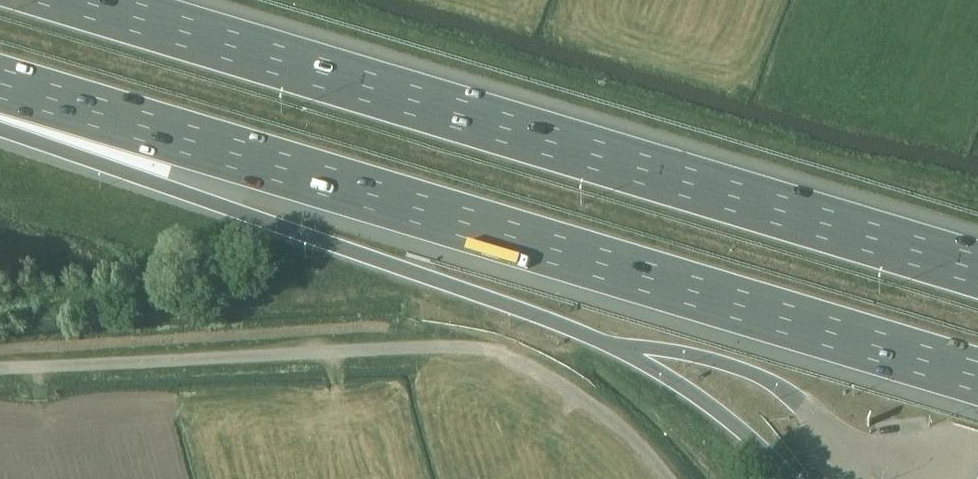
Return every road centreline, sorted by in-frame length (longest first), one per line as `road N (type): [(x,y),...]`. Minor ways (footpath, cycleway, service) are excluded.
road 1 (motorway): [(0,83),(977,376)]
road 2 (motorway): [(977,271),(73,0)]
road 3 (unclassified): [(668,478),(610,417),(520,360),(484,349),(0,368)]
road 4 (motorway): [(0,129),(615,343)]

